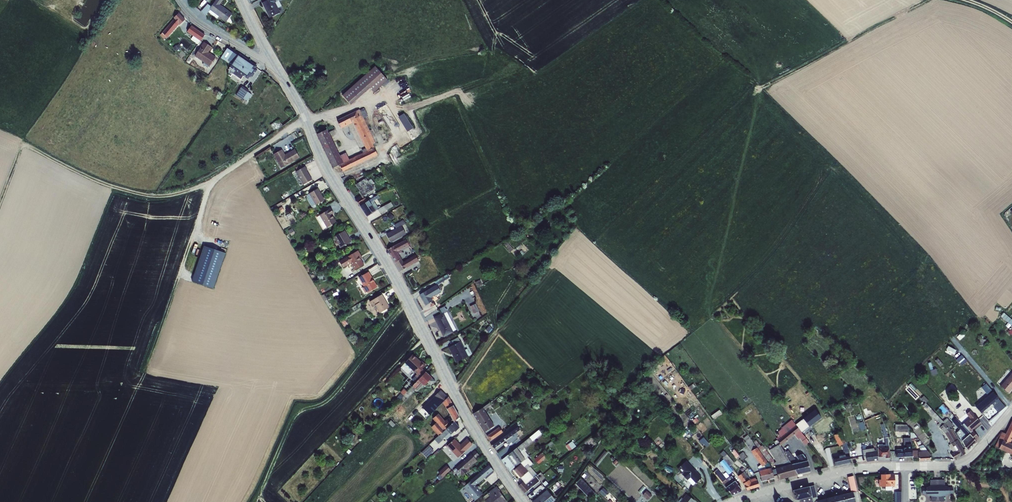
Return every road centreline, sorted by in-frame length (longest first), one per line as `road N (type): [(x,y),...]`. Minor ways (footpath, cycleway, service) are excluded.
road 1 (tertiary): [(522,501),(382,254),(327,173),(274,65)]
road 2 (residential): [(733,501),(823,475),(905,468)]
road 3 (residential): [(905,468),(961,464),(1011,409)]

